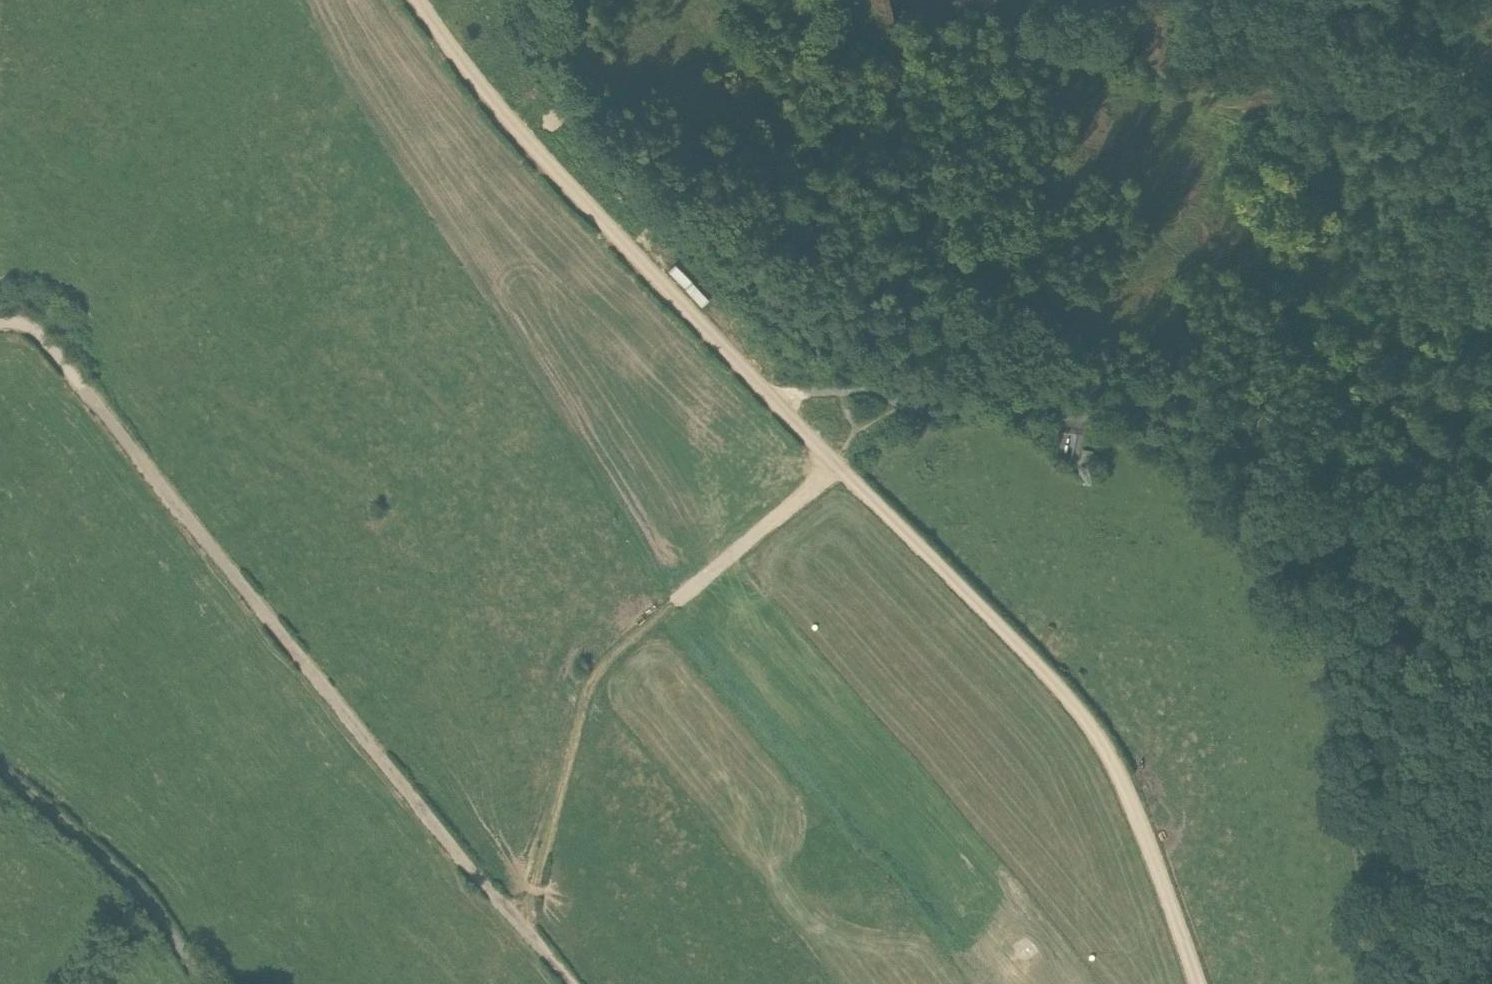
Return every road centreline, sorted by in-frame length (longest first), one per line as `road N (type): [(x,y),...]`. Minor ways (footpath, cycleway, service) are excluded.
road 1 (track): [(572,983),(39,331),(0,323)]
road 2 (track): [(1197,983),(1111,745),(772,396)]
road 3 (track): [(516,915),(530,895),(595,669),(839,470)]
road 4 (track): [(772,396),(549,161),(420,0)]
road 5 (track): [(1088,421),(905,404),(858,390),(772,396)]
road 6 (track): [(0,760),(161,901),(216,983)]

